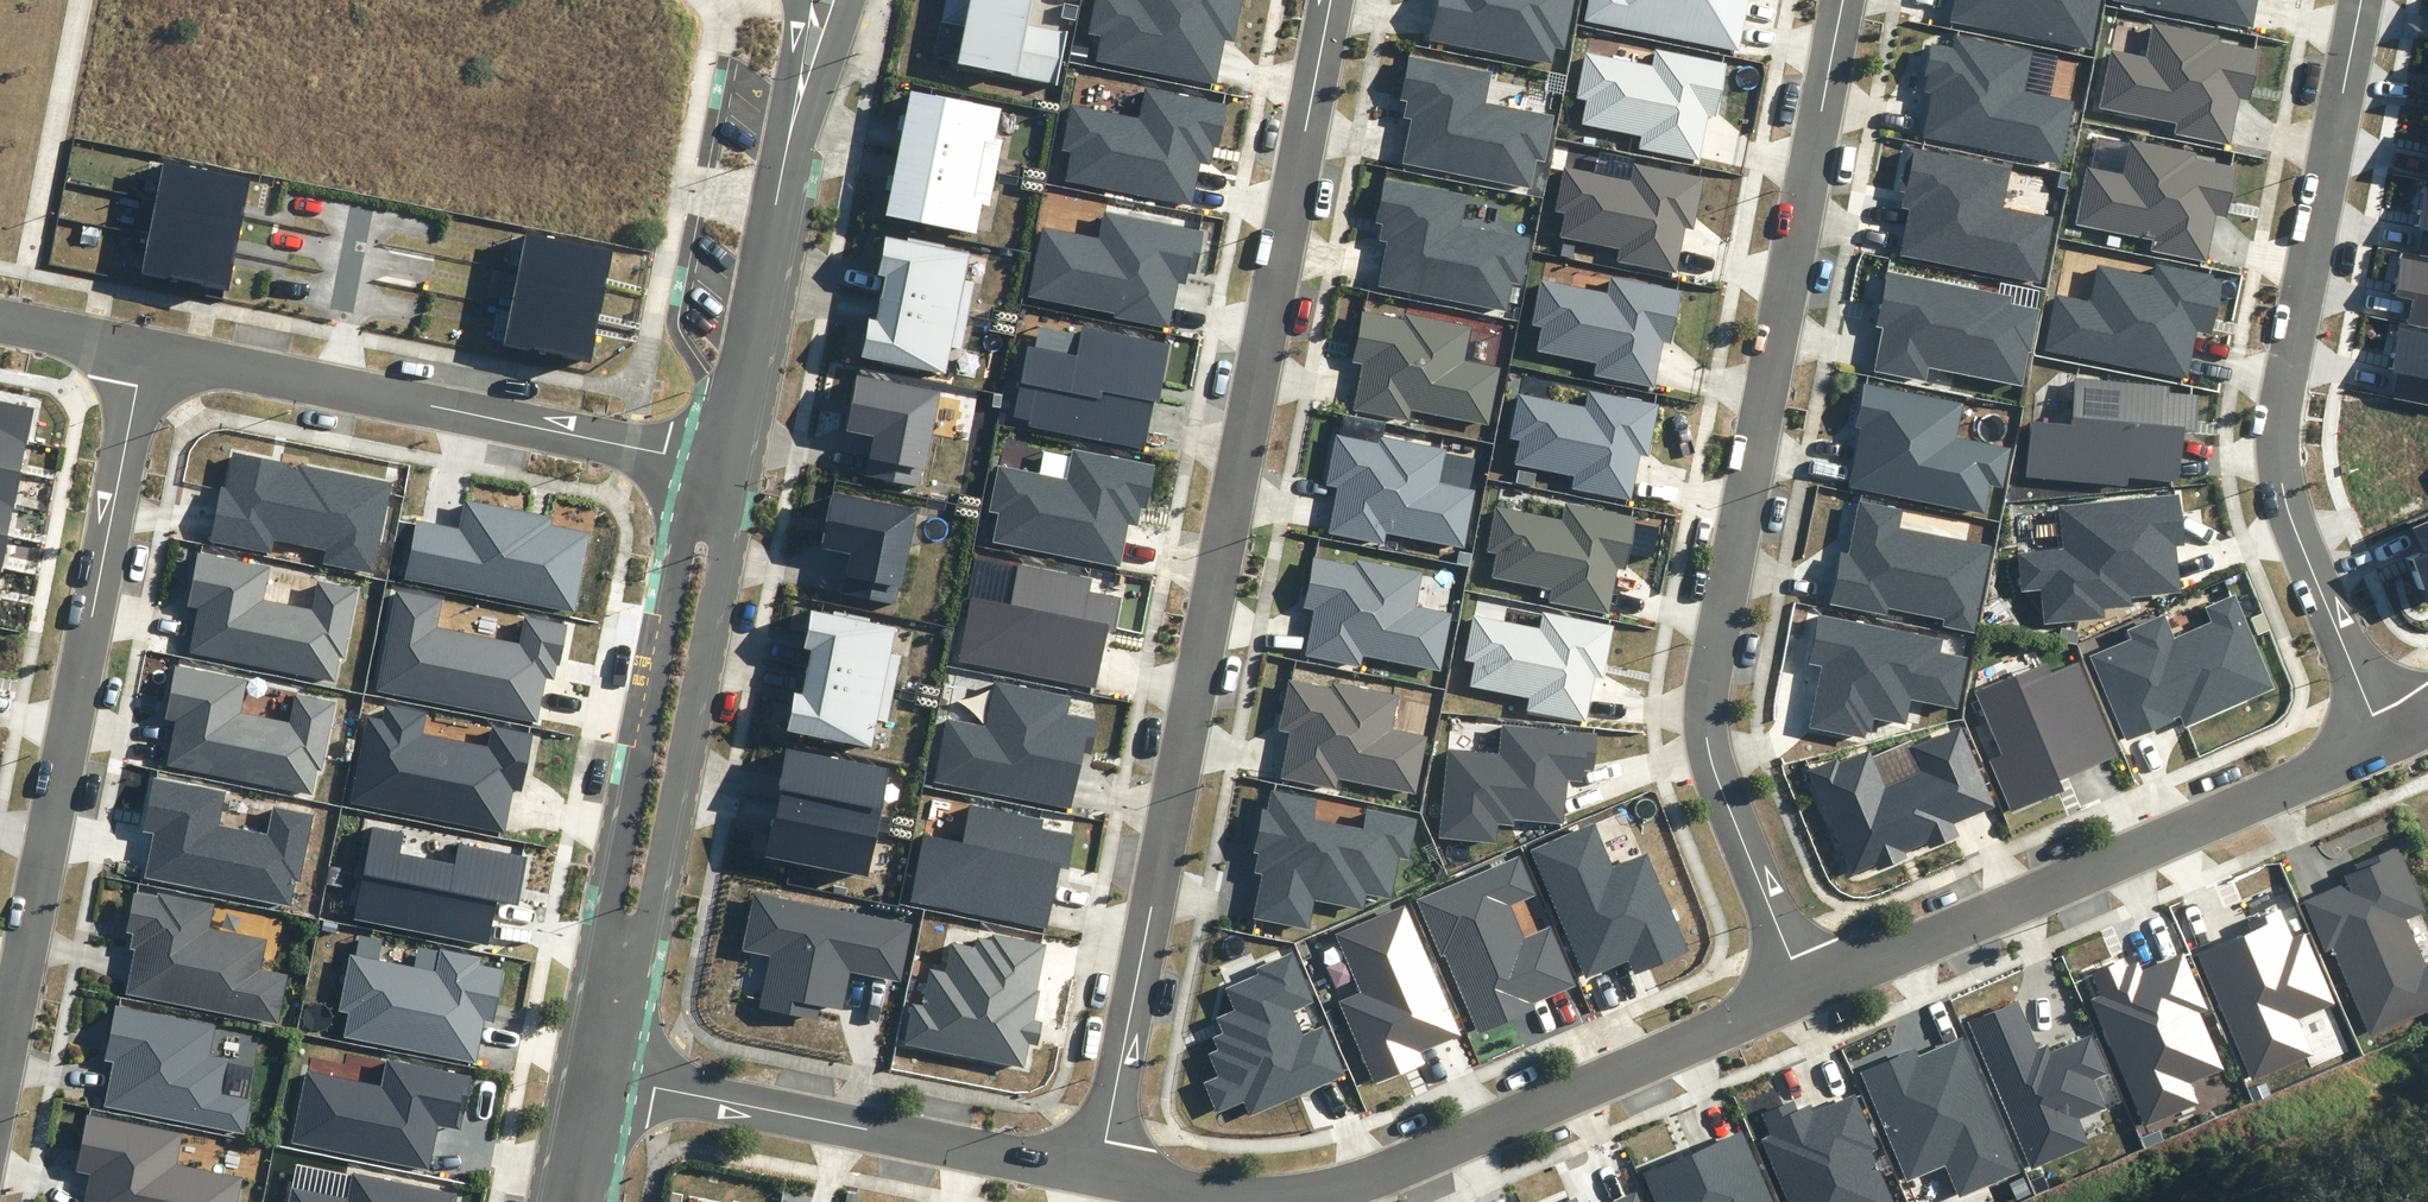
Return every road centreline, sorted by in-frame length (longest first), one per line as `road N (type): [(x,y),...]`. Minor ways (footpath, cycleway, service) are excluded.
road 1 (residential): [(1097,1171),(1330,0)]
road 2 (residential): [(1804,996),(1707,738),(1843,0)]
road 3 (residential): [(2382,742),(2282,484),(2281,428),(2361,0)]
road 4 (residential): [(0,1087),(145,349)]
road 5 (residential): [(1097,1171),(1236,1191),(1316,1192),(1384,1173),(1804,996)]
road 6 (residential): [(1804,996),(2382,742)]
road 7 (residential): [(714,460),(145,349)]
road 8 (residential): [(594,1075),(1097,1171)]
road 9 (tertiary): [(617,950),(646,920),(723,532),(714,460)]
road 10 (tertiary): [(617,950),(608,913),(686,524),(714,460)]
road 11 (track): [(2067,1201),(2427,1051)]
road 12 (tertiary): [(786,151),(714,460)]
road 13 (tertiary): [(847,0),(786,151)]
road 14 (tertiary): [(786,151),(796,0)]
road 15 (residential): [(145,349),(0,320)]
road 16 (tertiary): [(594,1075),(617,950)]

